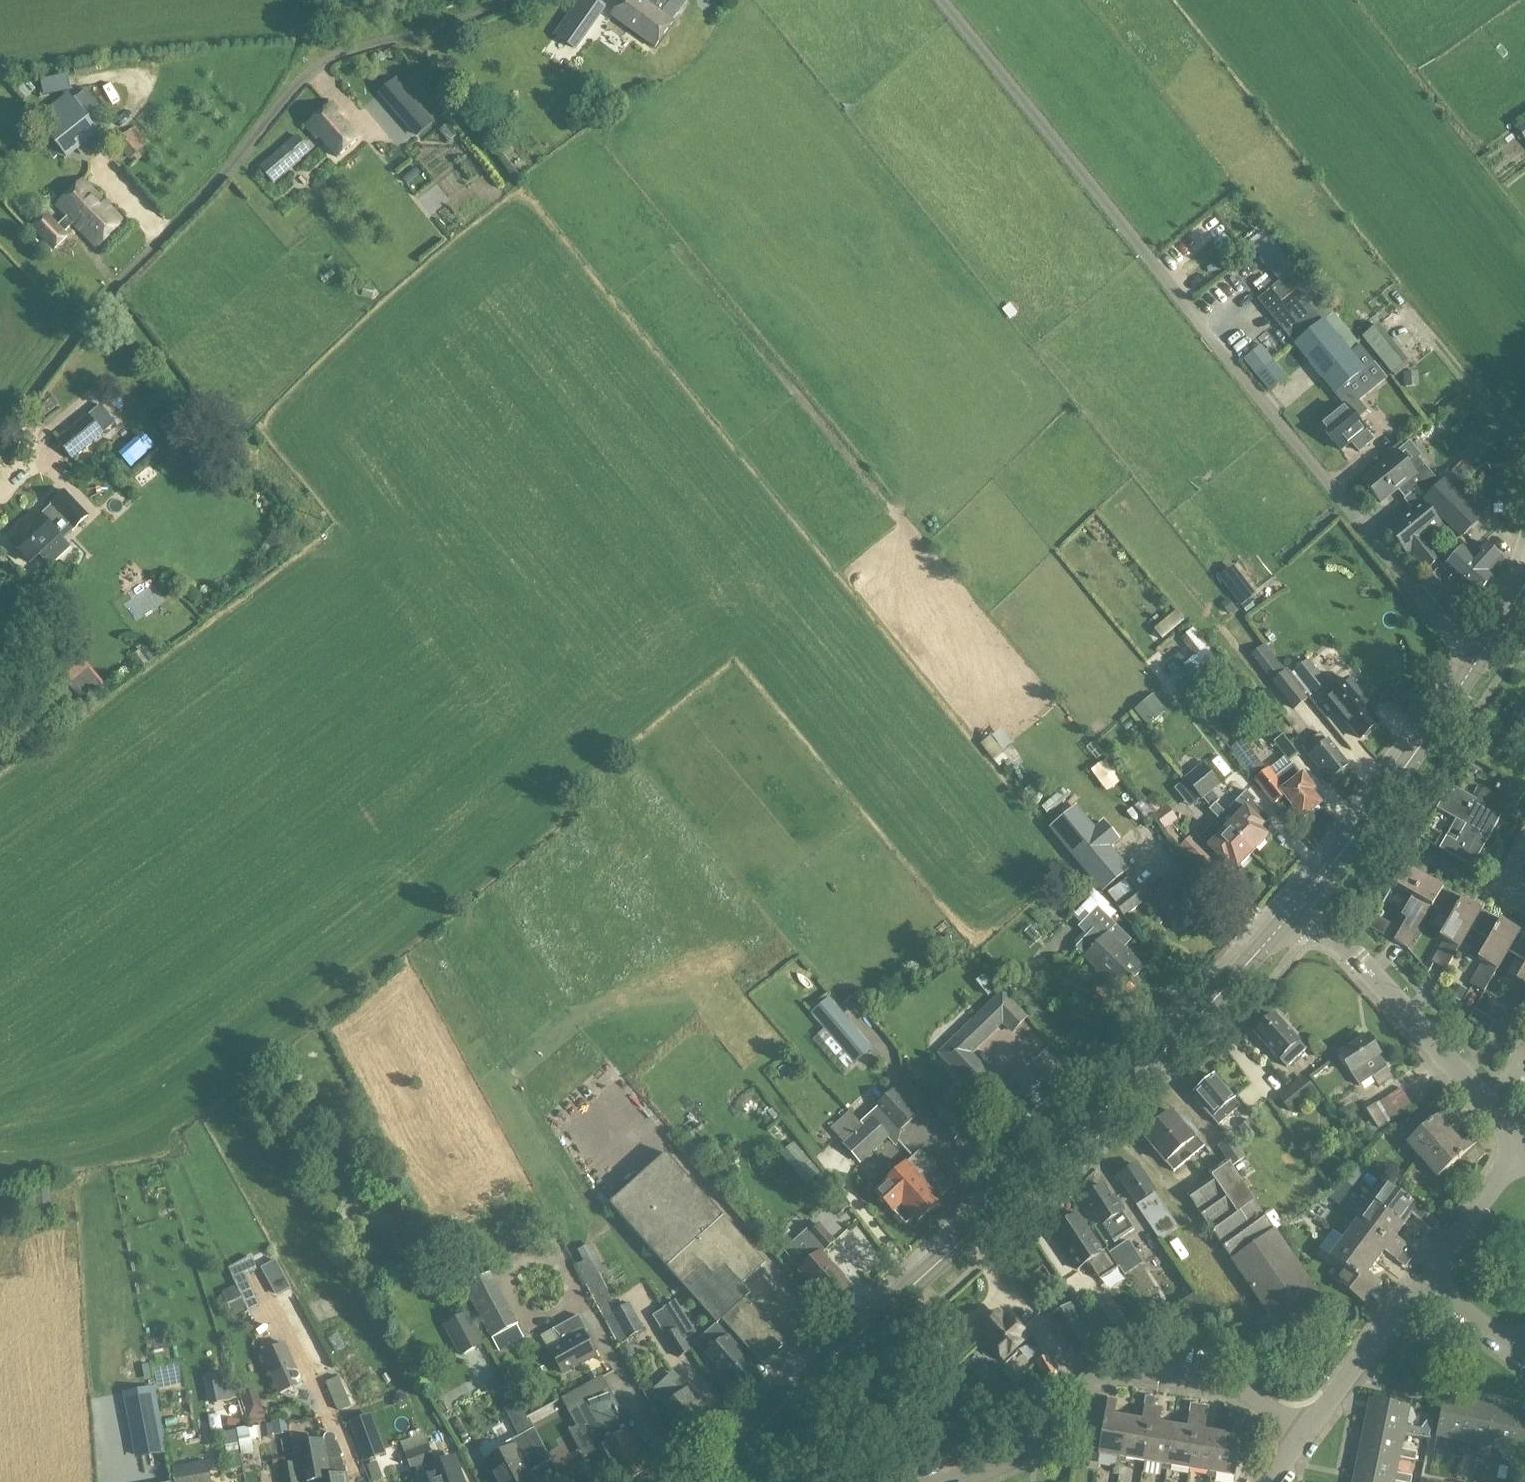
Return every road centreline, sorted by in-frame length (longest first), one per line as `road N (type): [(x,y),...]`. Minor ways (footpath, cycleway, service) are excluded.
road 1 (unclassified): [(1475,664),(941,0)]
road 2 (secondary): [(720,1481),(773,1415),(1165,1051),(1305,899)]
road 3 (unclassified): [(0,436),(106,299),(314,71),(346,53),(444,28),(511,0)]
road 4 (residential): [(1305,1442),(1248,1402),(1103,1381),(997,1471),(961,1481)]
road 5 (secondary): [(1305,899),(1475,664)]
road 6 (residential): [(1491,1109),(1305,899)]
road 7 (residential): [(1305,1442),(1419,1289)]
road 8 (residential): [(1523,1143),(1419,1289)]
road 9 (residential): [(1419,1289),(1524,1362)]

